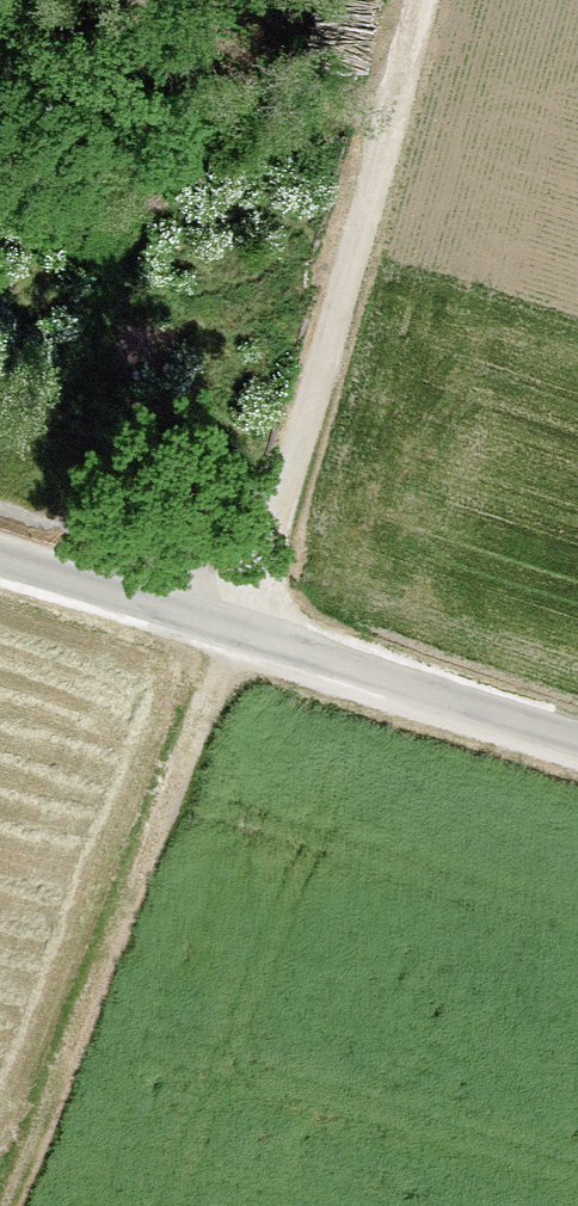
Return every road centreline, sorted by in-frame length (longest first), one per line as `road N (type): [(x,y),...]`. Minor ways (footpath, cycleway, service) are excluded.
road 1 (track): [(417,0),(286,492),(10,1205)]
road 2 (unclassified): [(0,557),(577,737)]

